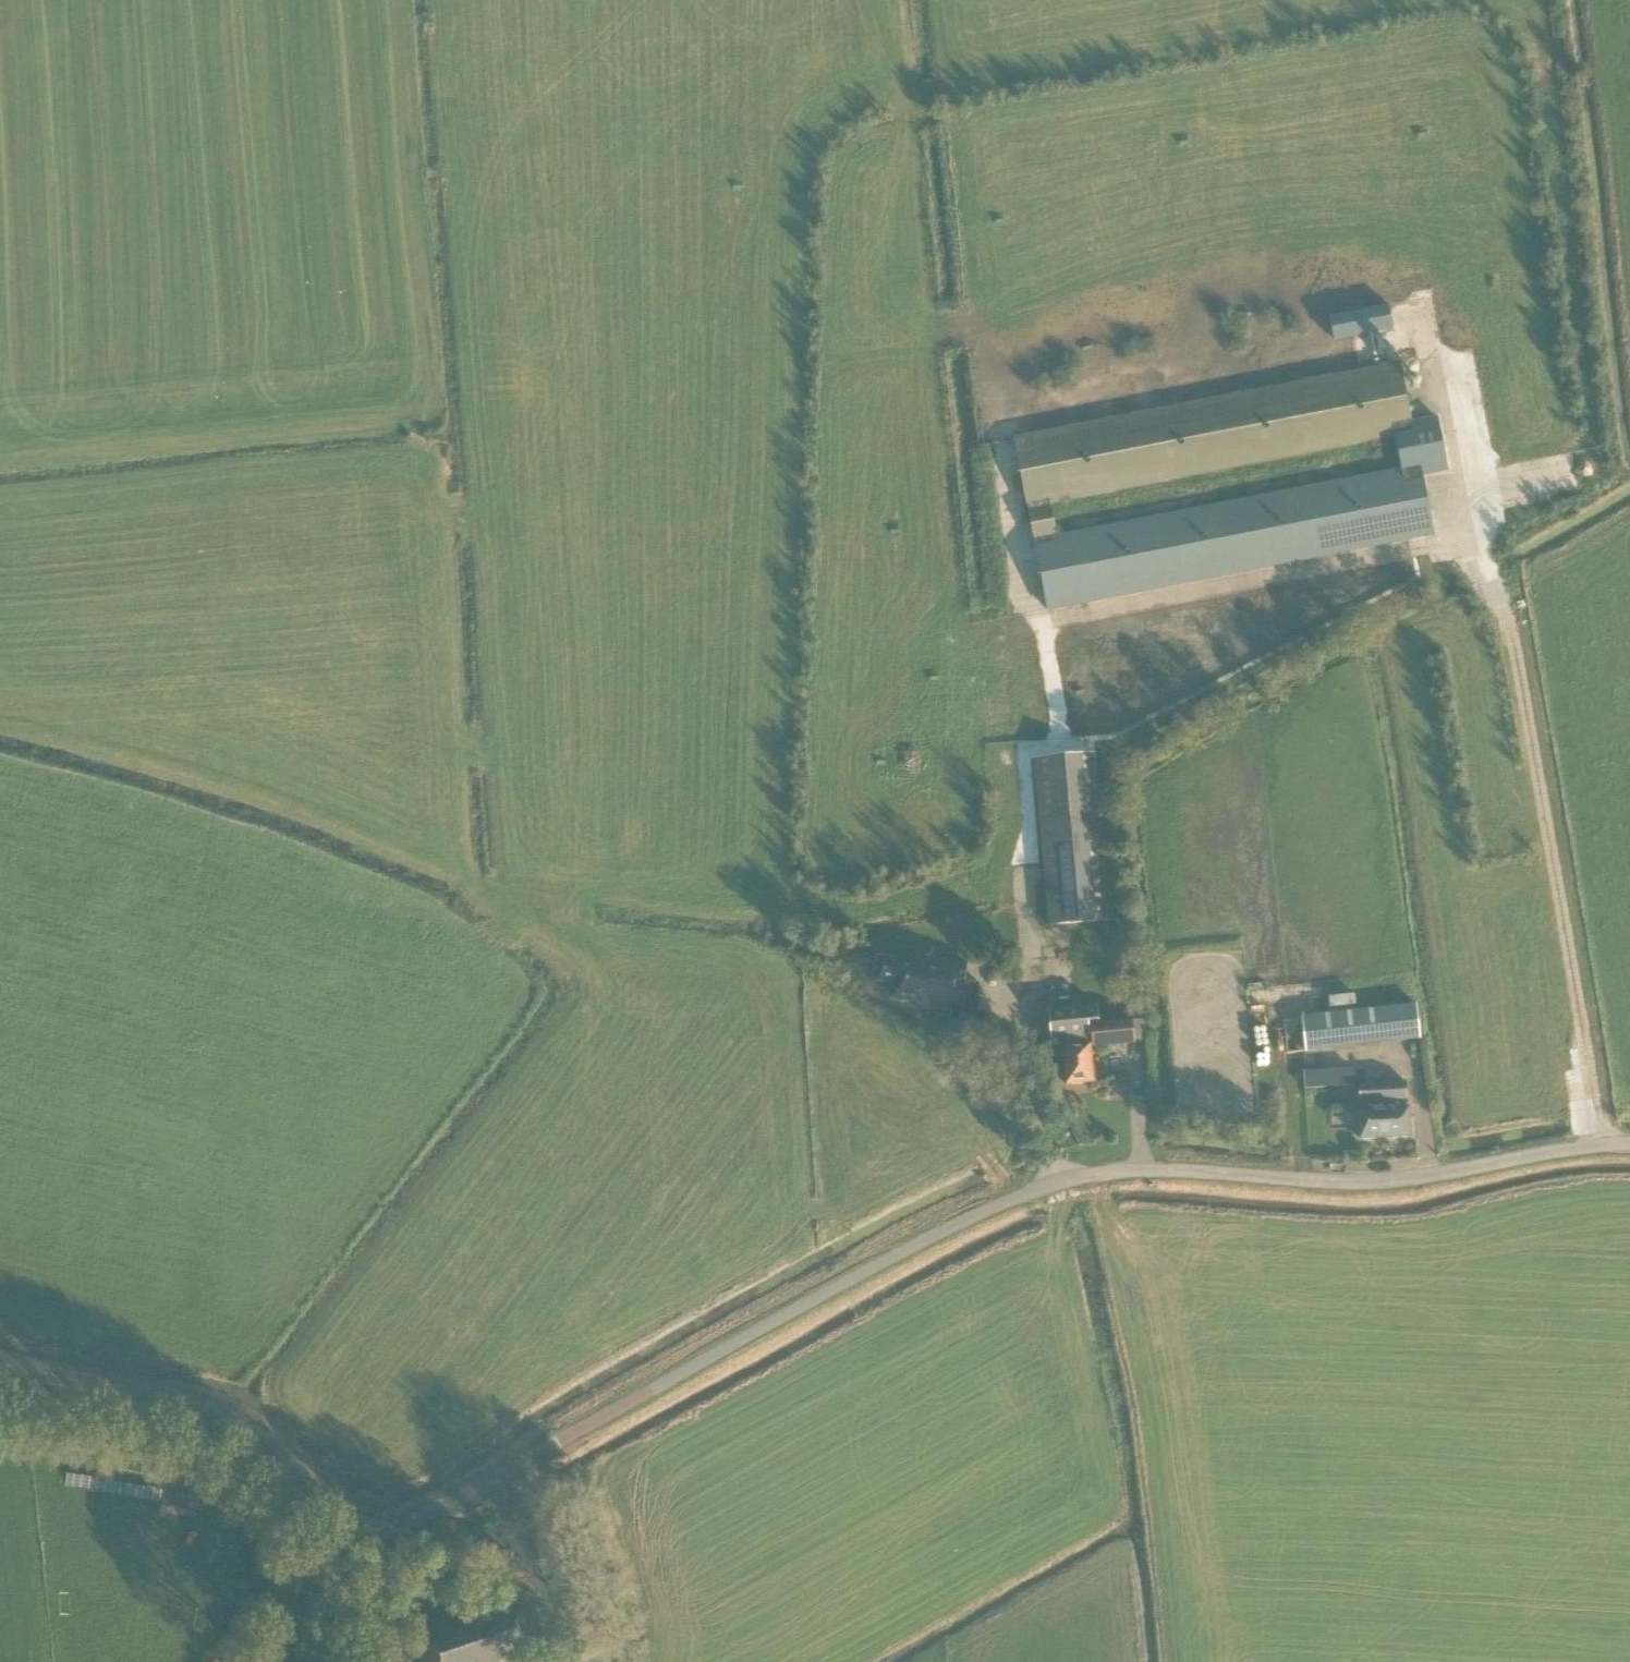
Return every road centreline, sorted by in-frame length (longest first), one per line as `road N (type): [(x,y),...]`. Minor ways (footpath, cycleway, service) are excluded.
road 1 (unclassified): [(1629,1143),(1383,1181),(1178,1170),(1074,1178),(921,1243),(558,1443)]
road 2 (unclassified): [(373,1538),(278,1446),(223,1410),(0,1359)]
road 3 (unclassified): [(373,1538),(558,1443)]
road 4 (unclassified): [(314,1661),(333,1582),(373,1538)]

